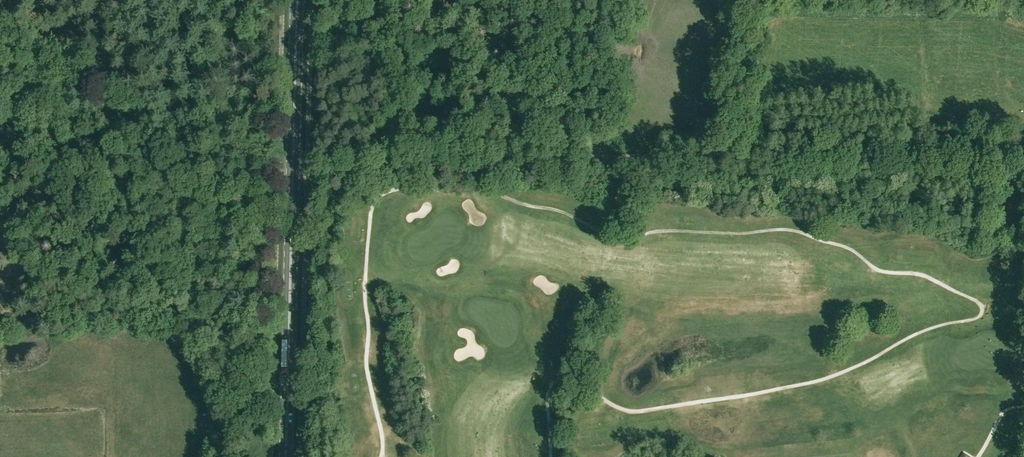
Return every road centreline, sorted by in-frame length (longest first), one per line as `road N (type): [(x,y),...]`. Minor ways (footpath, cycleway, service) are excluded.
road 1 (unclassified): [(1023,151),(912,146),(293,169)]
road 2 (primary): [(284,456),(293,169)]
road 3 (primary): [(293,169),(297,0)]

